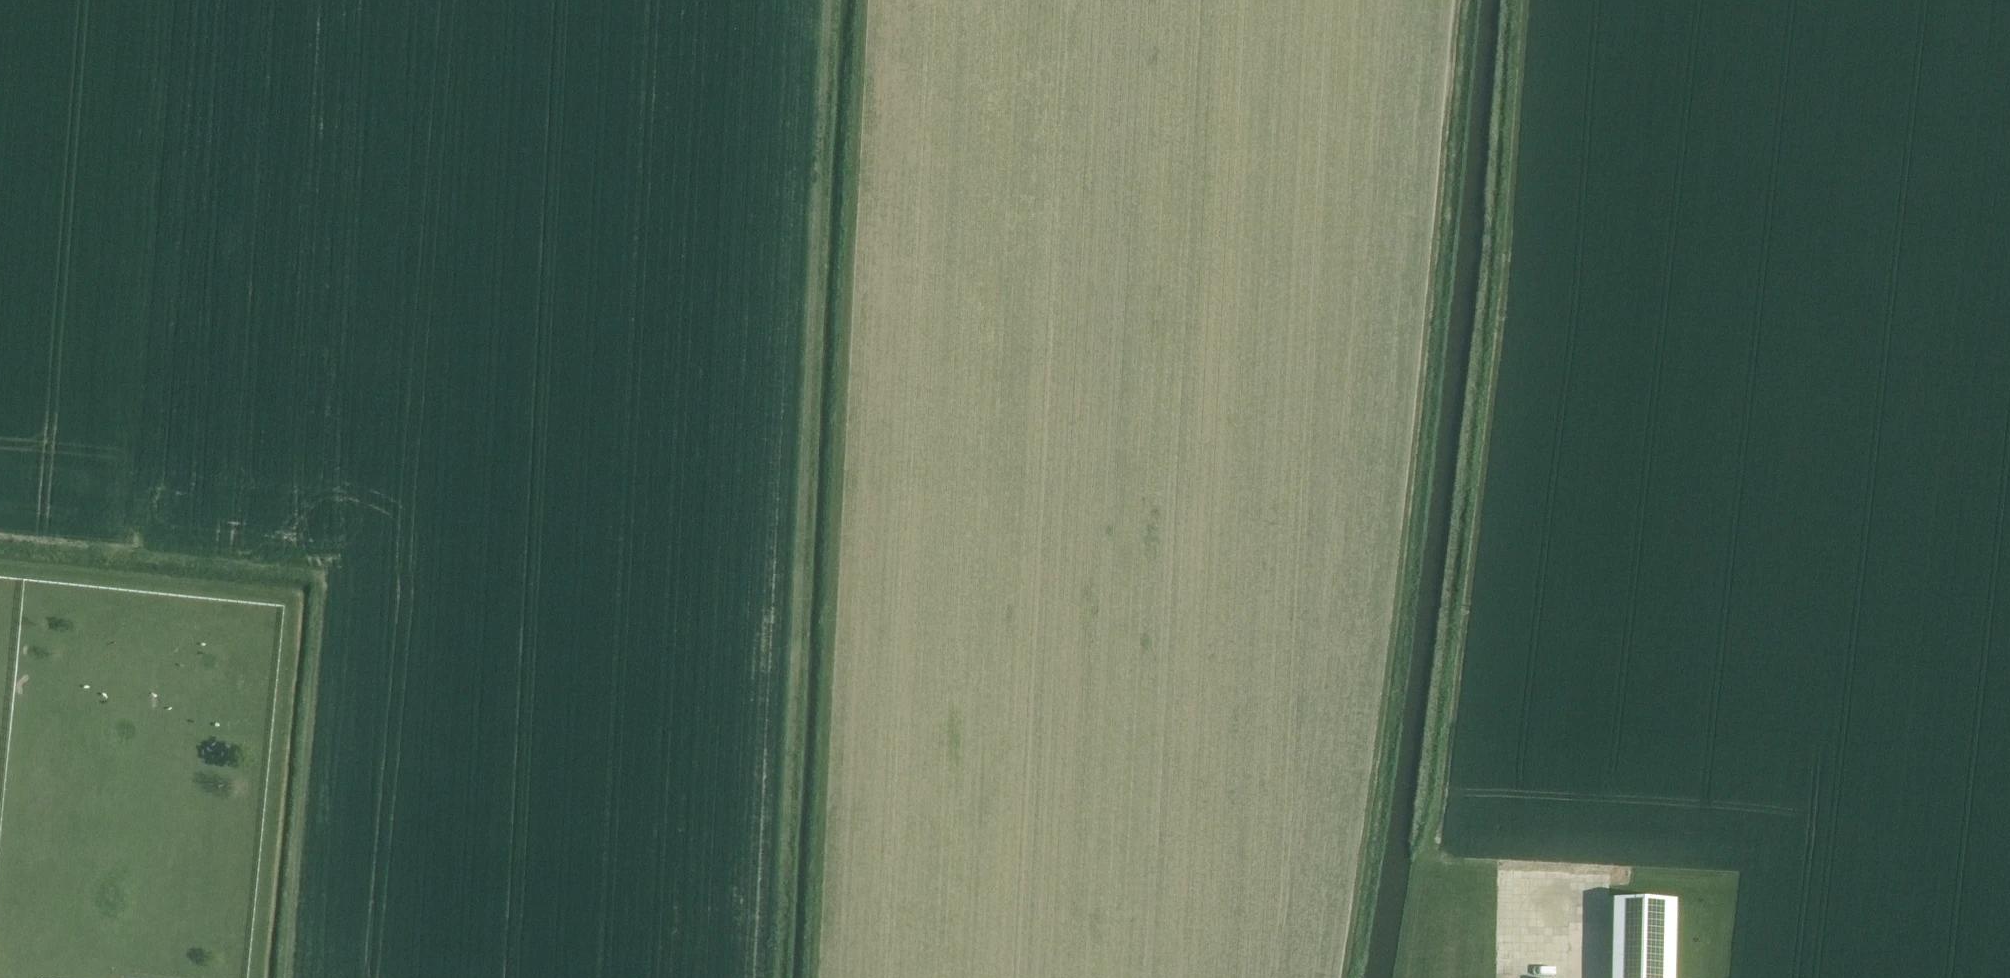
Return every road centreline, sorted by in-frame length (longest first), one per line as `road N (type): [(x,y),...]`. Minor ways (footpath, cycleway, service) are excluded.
road 1 (track): [(1457,0),(1408,543),(1346,977)]

